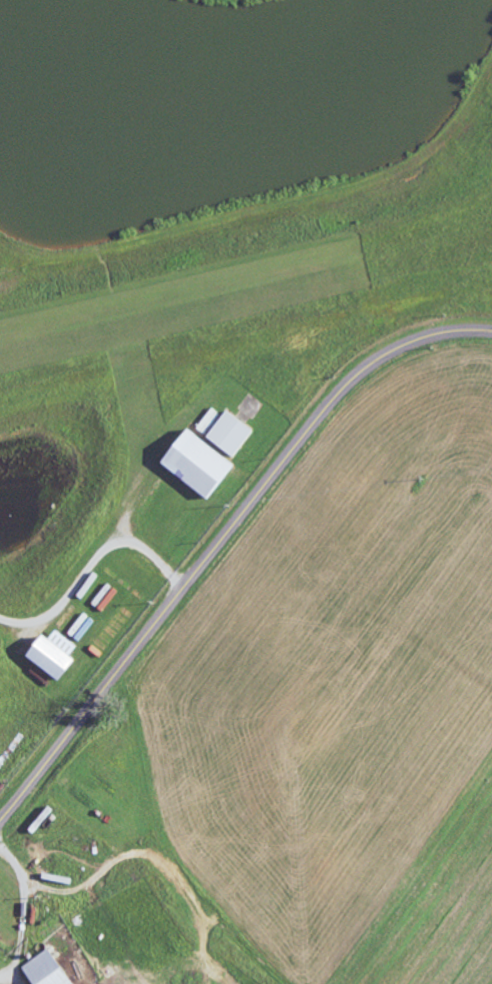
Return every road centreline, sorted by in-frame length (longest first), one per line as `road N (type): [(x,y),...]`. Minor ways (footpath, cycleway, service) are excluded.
road 1 (residential): [(491,332),(410,344),(346,389),(0,819)]

